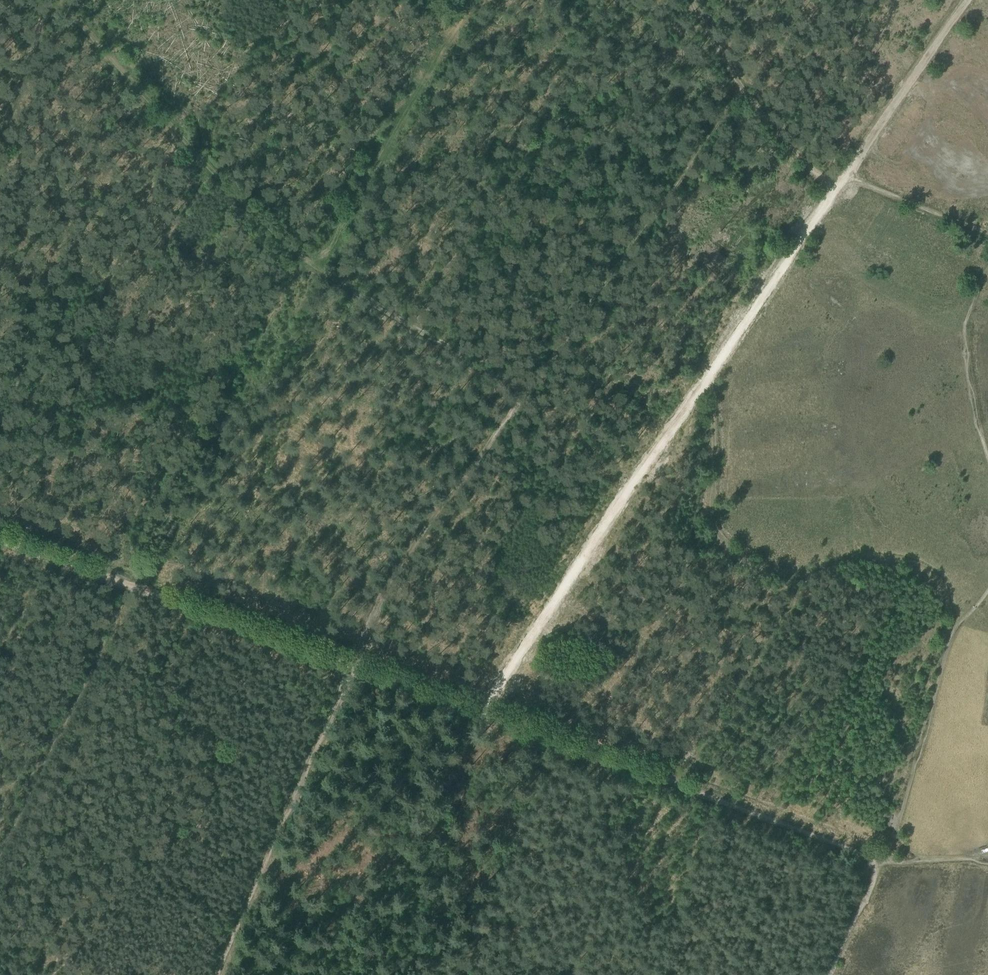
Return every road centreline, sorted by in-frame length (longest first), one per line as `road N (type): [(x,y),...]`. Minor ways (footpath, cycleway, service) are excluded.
road 1 (track): [(58,0),(173,130),(310,265),(526,393),(386,587),(349,666)]
road 2 (track): [(466,0),(363,191),(285,289),(131,586)]
road 3 (track): [(0,539),(475,711)]
road 4 (track): [(955,631),(947,585),(911,557),(856,558),(801,577),(732,554),(714,532),(711,373)]
road 5 (track): [(475,711),(880,859)]
road 6 (track): [(711,373),(475,711)]
road 7 (track): [(843,176),(818,178),(774,134),(693,0)]
road 8 (track): [(880,859),(955,631)]
road 9 (track): [(843,176),(711,373)]
road 10 (track): [(967,0),(843,176)]
road 11 (track): [(987,453),(965,351),(965,326),(987,268)]
road 12 (track): [(843,176),(987,234)]
road 13 (track): [(880,859),(829,974)]

